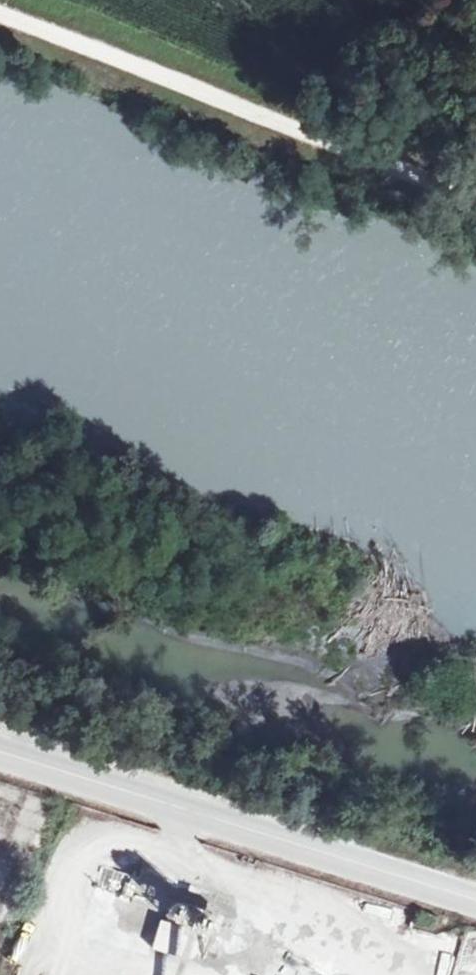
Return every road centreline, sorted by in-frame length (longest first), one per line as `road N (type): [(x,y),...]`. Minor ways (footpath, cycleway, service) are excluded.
road 1 (tertiary): [(0,760),(475,906)]

